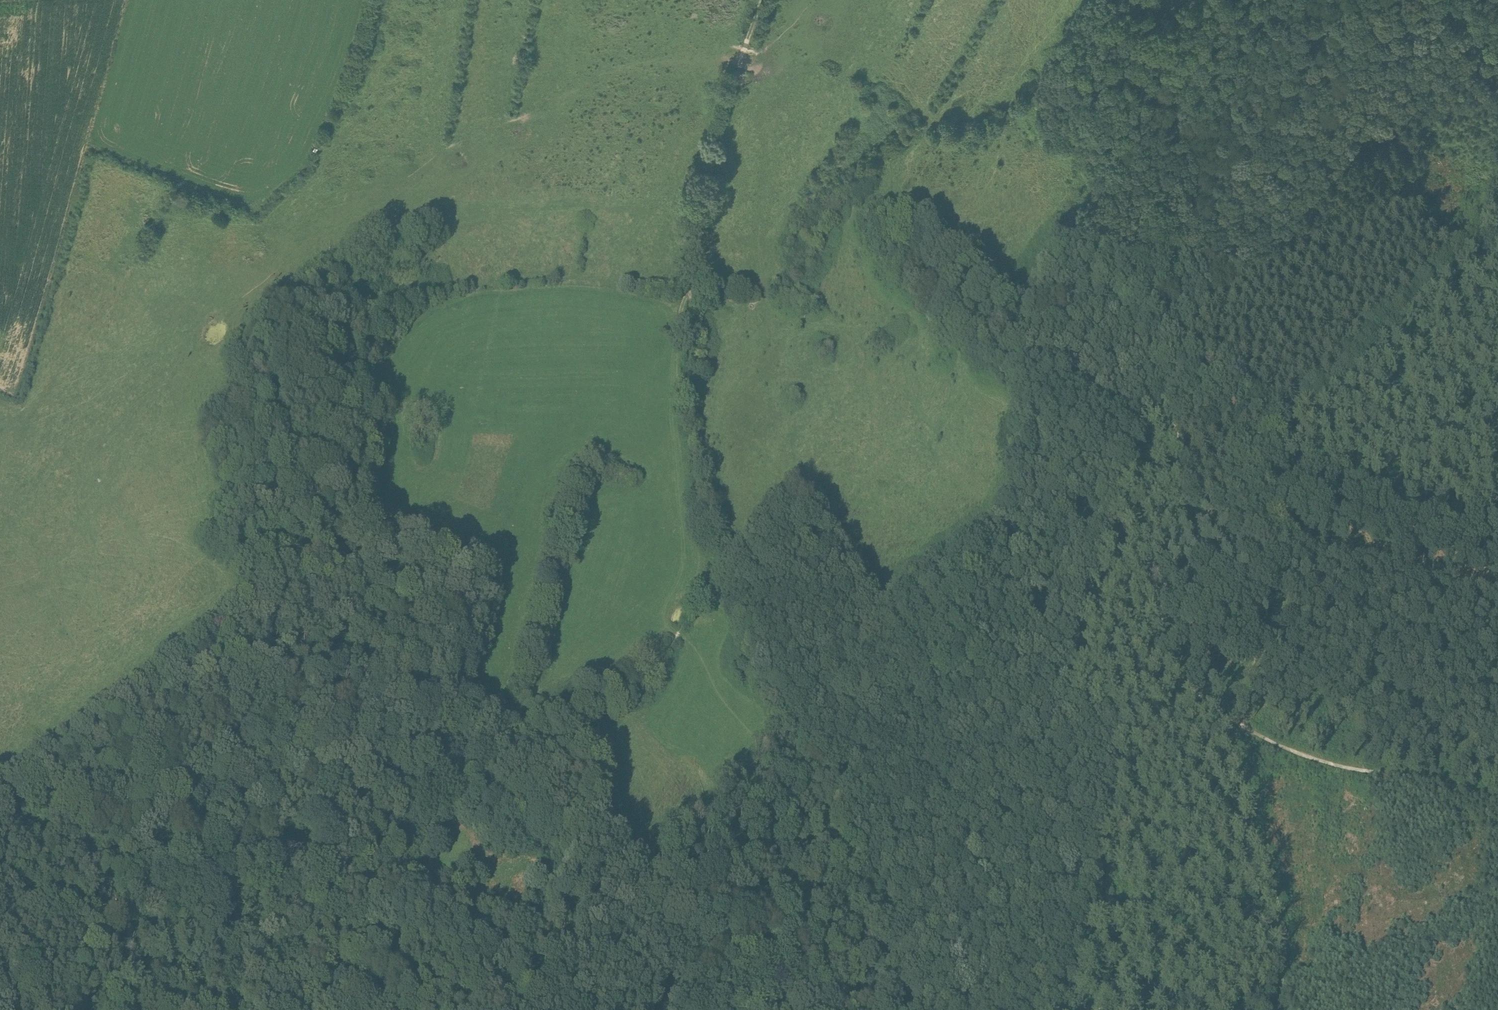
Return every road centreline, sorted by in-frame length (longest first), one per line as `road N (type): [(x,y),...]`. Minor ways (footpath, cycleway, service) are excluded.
road 1 (track): [(341,1009),(383,880),(465,778),(500,745),(557,712),(649,671),(716,571)]
road 2 (track): [(762,0),(724,115)]

